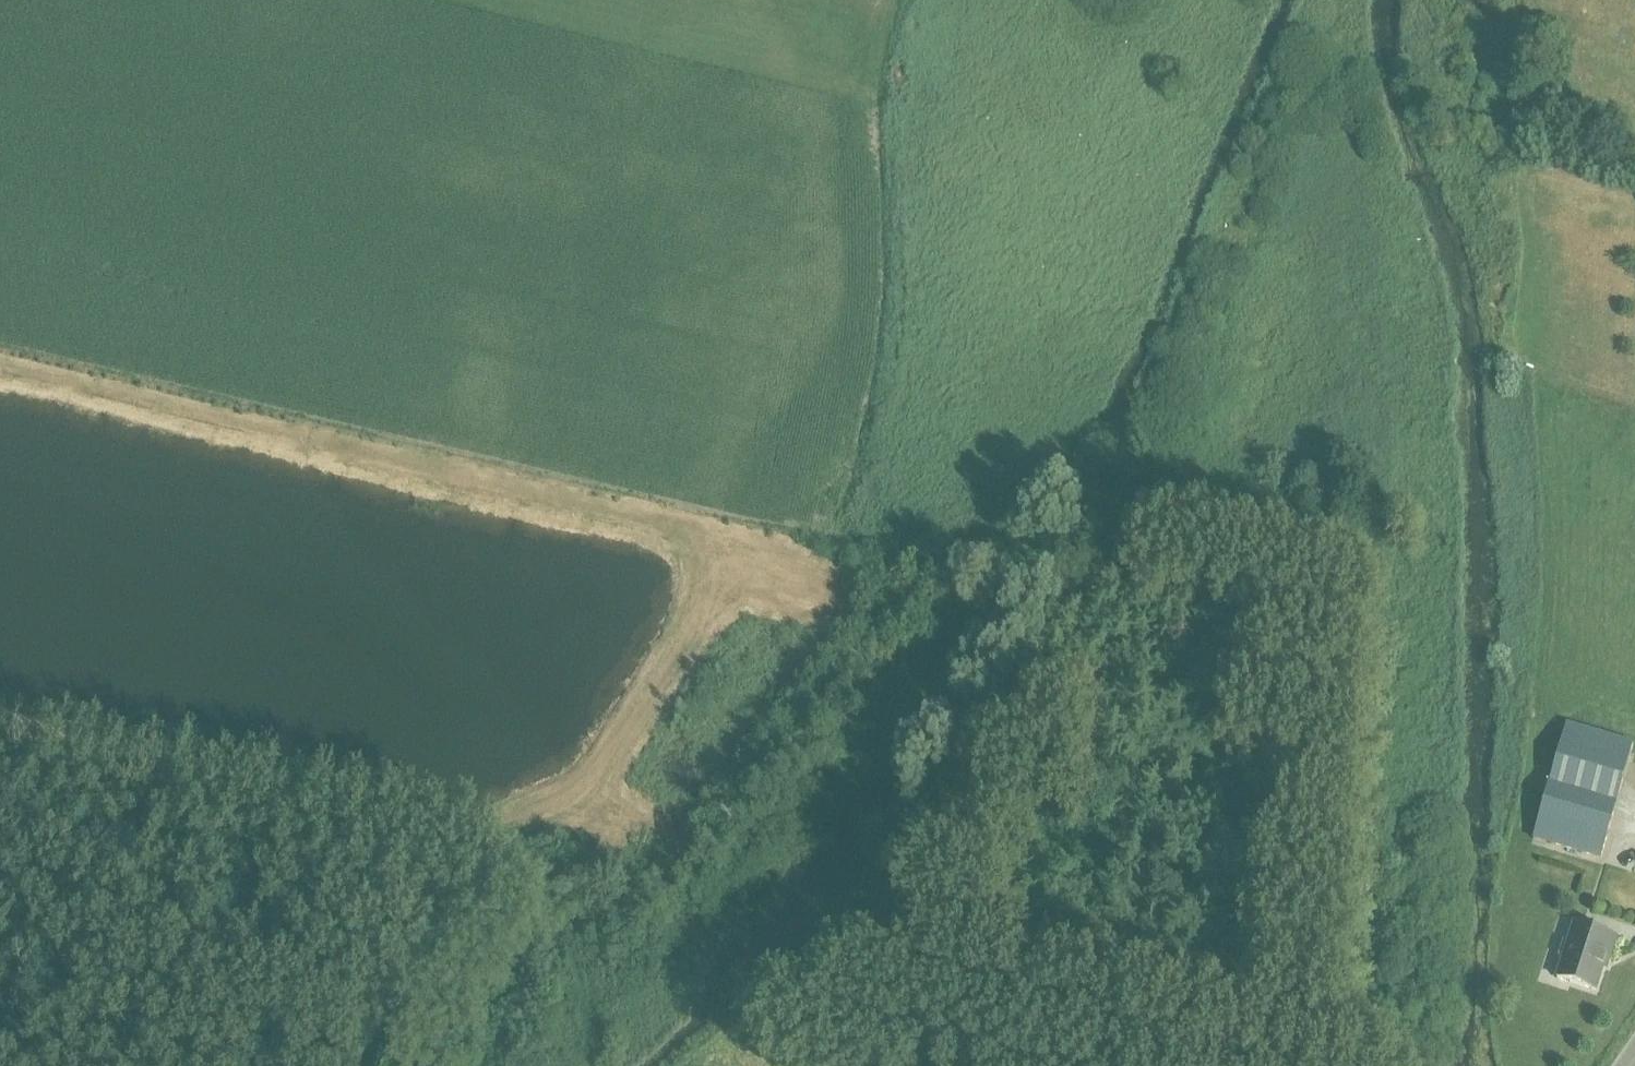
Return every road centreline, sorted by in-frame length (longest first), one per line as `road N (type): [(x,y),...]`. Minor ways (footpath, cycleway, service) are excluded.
road 1 (track): [(0,817),(397,907),(414,936),(340,1065)]

